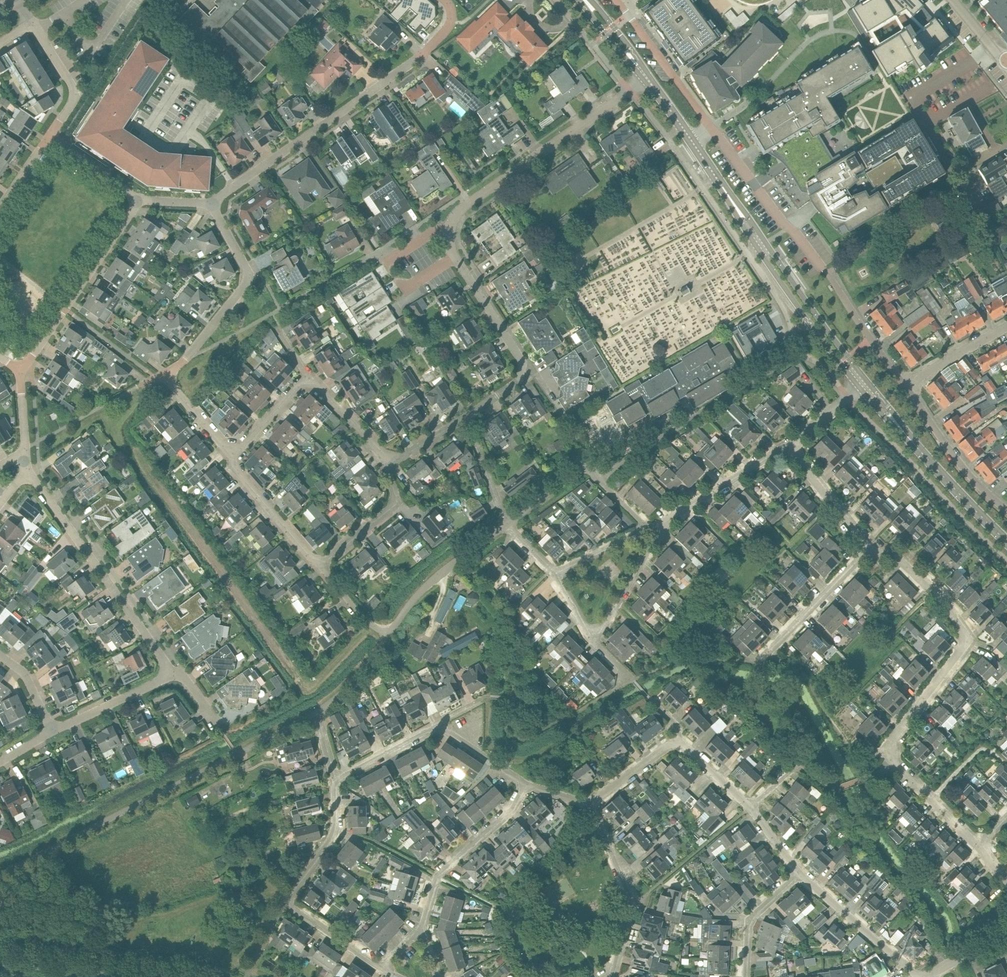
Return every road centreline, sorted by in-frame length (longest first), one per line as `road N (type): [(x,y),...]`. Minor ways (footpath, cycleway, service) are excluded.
road 1 (residential): [(465,419),(521,379),(524,366),(454,257),(452,218),(644,73)]
road 2 (residential): [(980,846),(897,765),(891,748),(961,646),(962,628),(897,557),(869,549)]
road 3 (residential): [(213,205),(469,23),(446,0)]
road 4 (residential): [(230,461),(165,377),(243,288),(245,269),(213,205)]
road 5 (secondary): [(860,382),(693,143)]
road 6 (residential): [(377,966),(287,902),(336,830),(334,781)]
road 7 (residential): [(175,671),(28,476)]
road 8 (residential): [(527,784),(440,728),(334,781)]
road 9 (secondary): [(1006,539),(860,382)]
road 10 (residential): [(21,371),(141,202)]
road 11 (residential): [(423,929),(439,874),(527,784)]
road 12 (residential): [(799,874),(750,808),(678,739)]
road 13 (residential): [(614,976),(632,903),(591,807)]
road 14 (residential): [(713,129),(824,269)]
road 15 (residential): [(1006,509),(974,480),(904,385)]
road 16 (residential): [(651,530),(788,446)]
road 17 (residential): [(390,631),(418,594),(507,525)]
road 18 (residential): [(757,660),(869,549)]
road 19 (residential): [(914,976),(799,874)]
road 20 (unclassified): [(151,976),(0,961)]
road 21 (residential): [(318,567),(398,502),(392,461)]
road 22 (residential): [(175,671),(49,731)]
road 23 (residential): [(318,567),(230,461)]
road 24 (residential): [(49,137),(77,93),(33,23)]
road 25 (residential): [(869,549),(788,446)]
road 26 (residential): [(591,638),(655,541),(651,530)]
road 27 (residential): [(745,976),(748,922),(799,874)]

